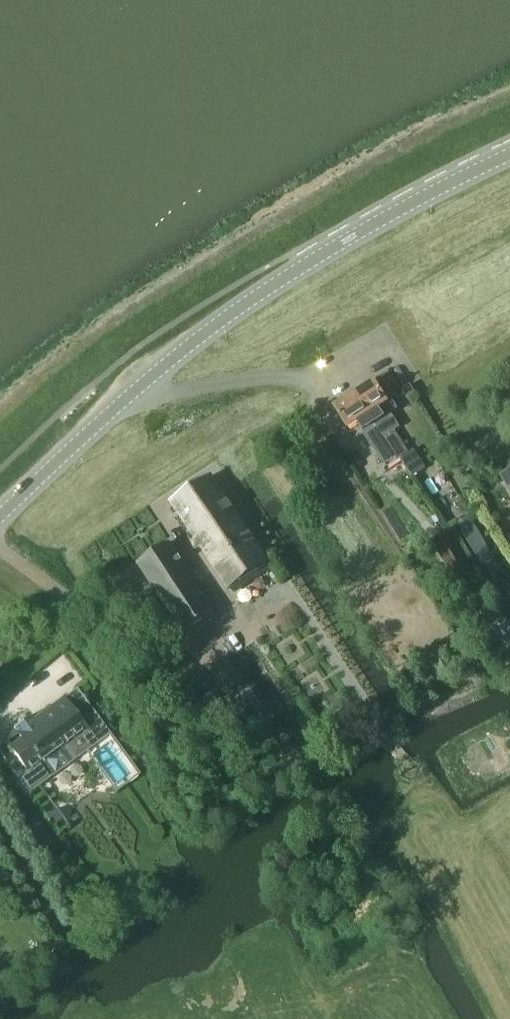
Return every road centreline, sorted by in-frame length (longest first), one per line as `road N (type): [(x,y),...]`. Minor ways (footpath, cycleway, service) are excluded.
road 1 (tertiary): [(0,523),(199,338),(354,236),(509,156)]

